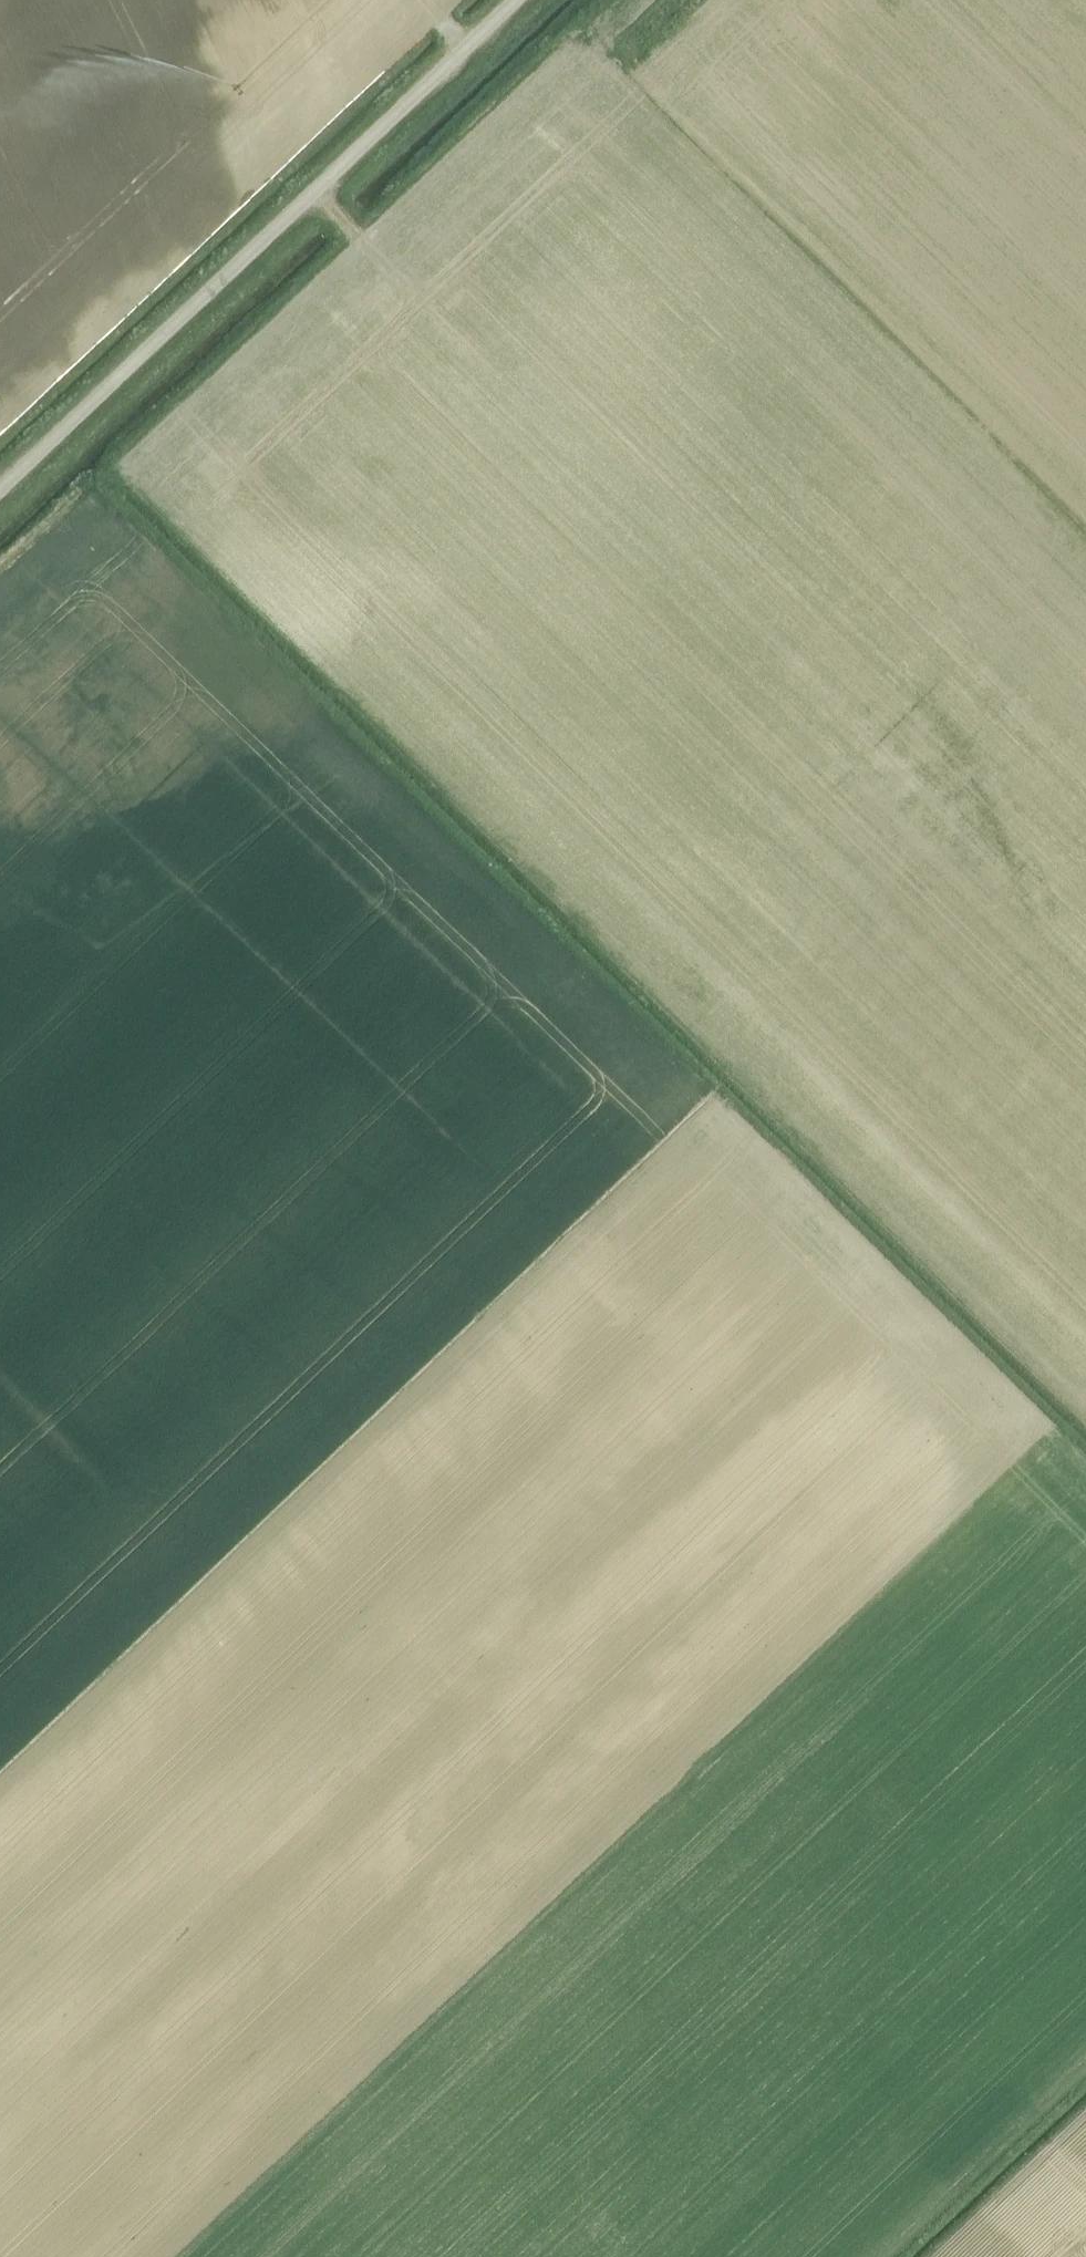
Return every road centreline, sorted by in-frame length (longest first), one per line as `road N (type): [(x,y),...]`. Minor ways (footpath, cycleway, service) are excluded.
road 1 (unclassified): [(0,485),(515,0)]

